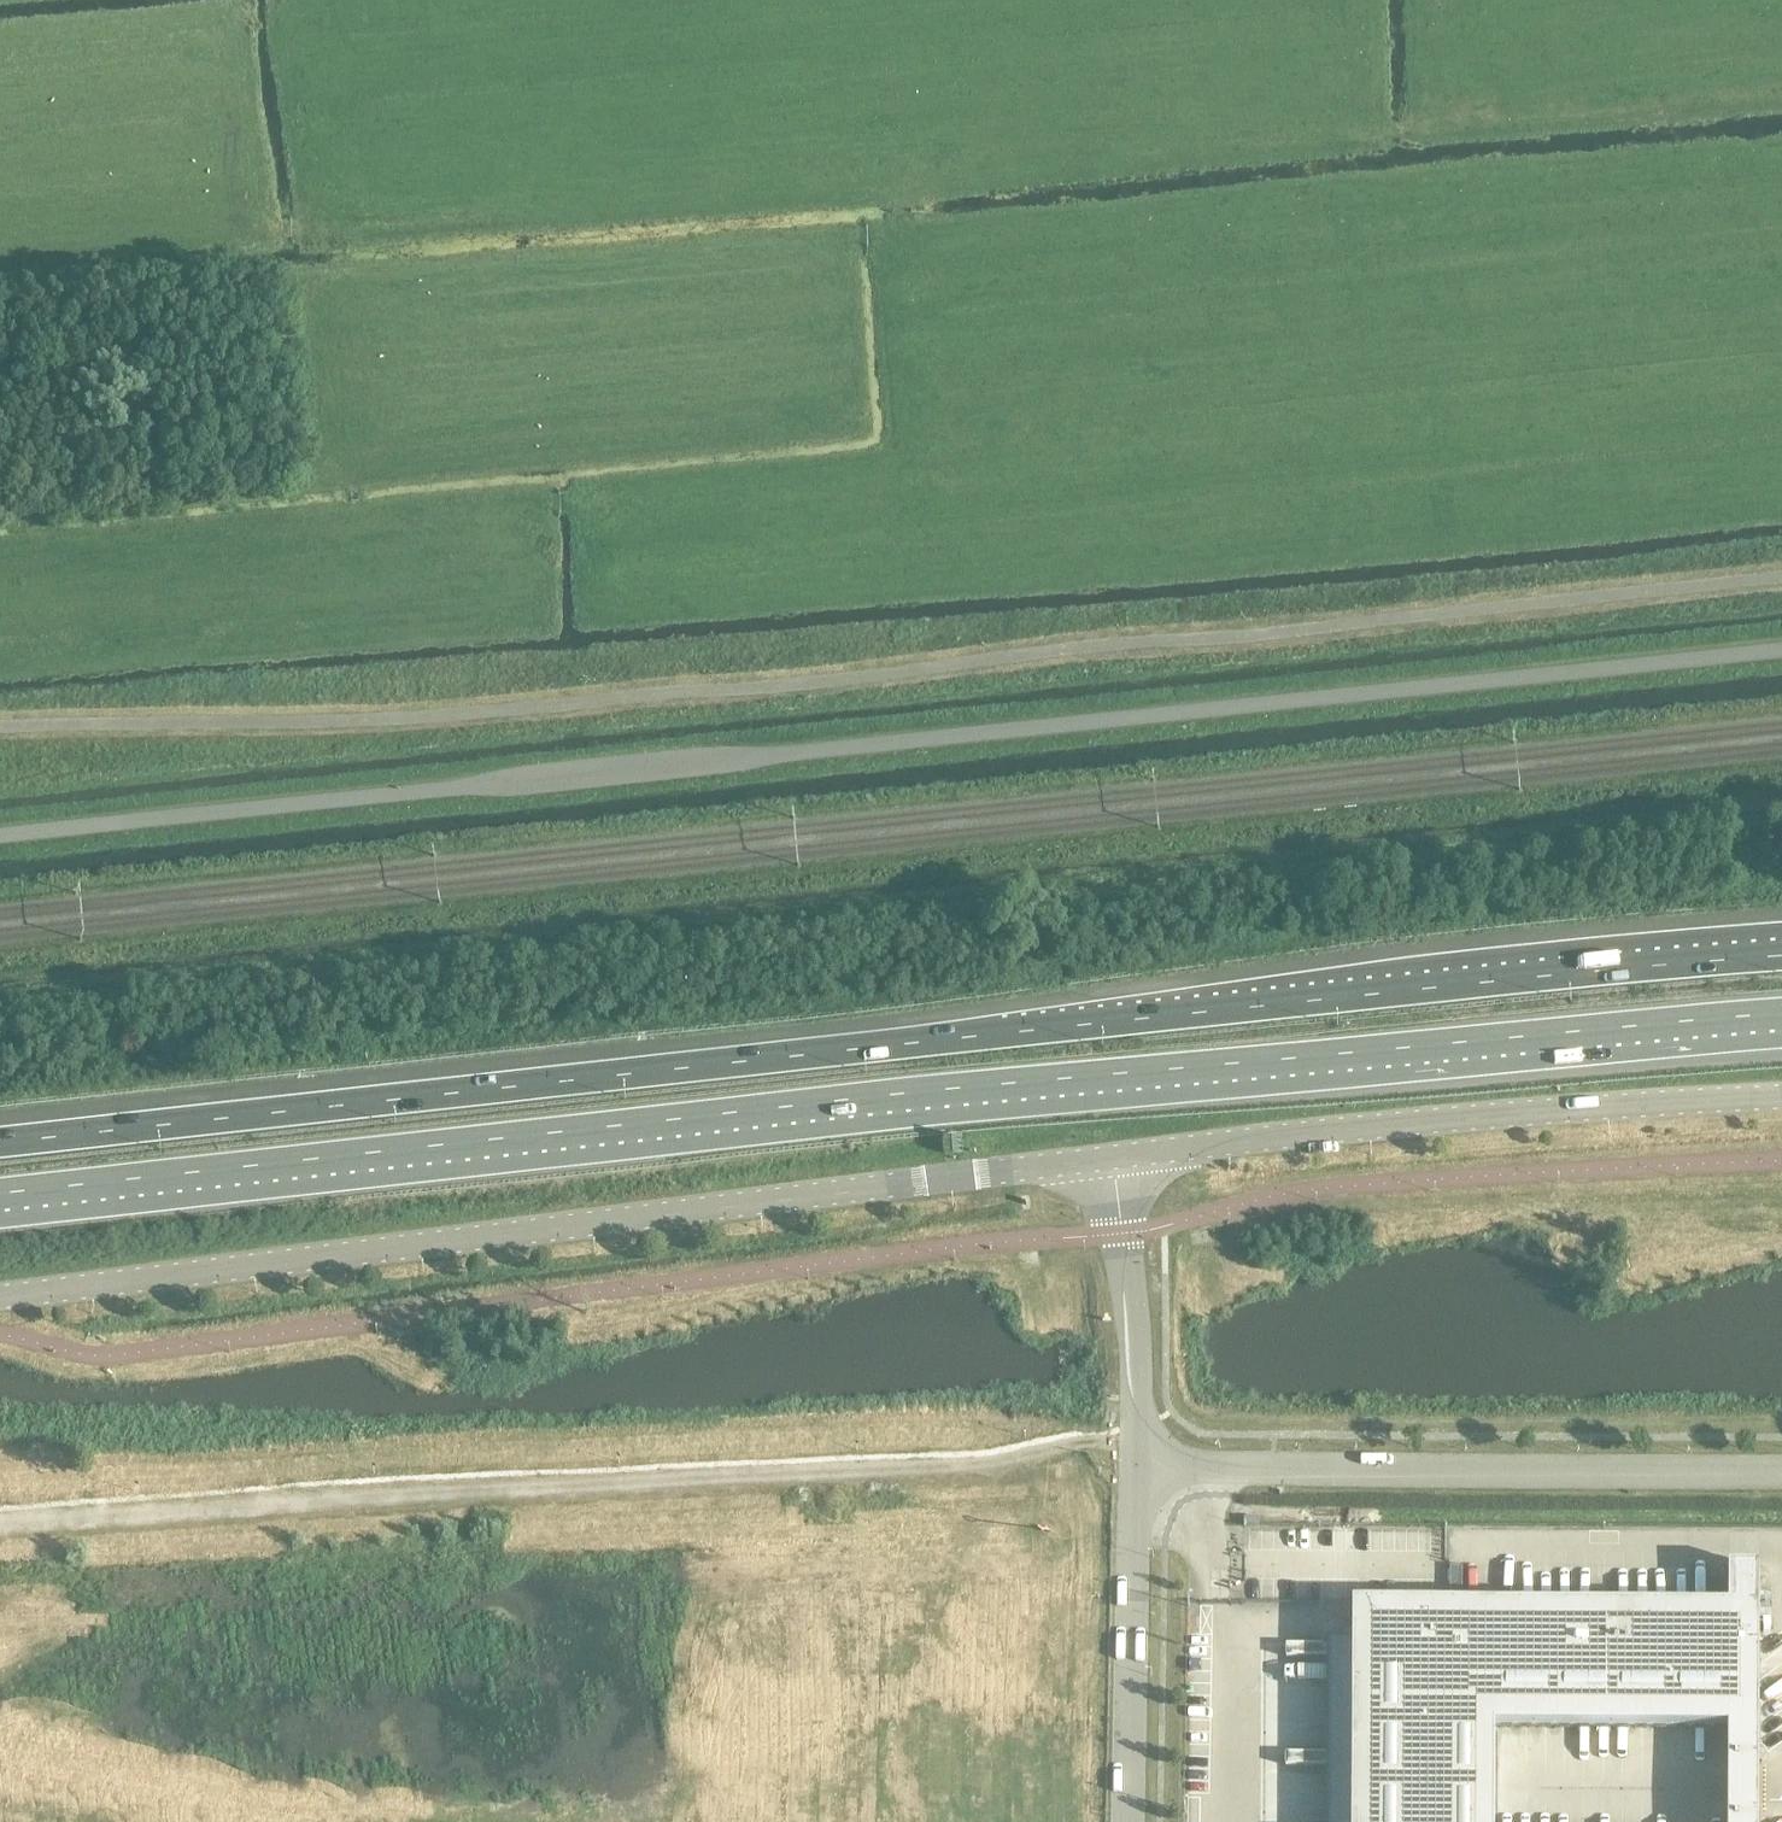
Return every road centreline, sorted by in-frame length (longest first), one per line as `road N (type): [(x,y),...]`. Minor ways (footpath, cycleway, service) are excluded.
road 1 (motorway): [(1781,954),(0,1141)]
road 2 (unclassified): [(0,838),(1781,652)]
road 3 (motorway): [(0,1191),(914,1092),(1781,1013)]
road 4 (secondary): [(0,1299),(1112,1160)]
road 5 (secondary): [(1112,1160),(1423,1123),(1781,1100)]
road 6 (unclassified): [(1781,1471),(1140,1465)]
road 7 (unclassified): [(1132,1821),(1140,1465)]
road 8 (unclassified): [(1140,1465),(1112,1160)]

